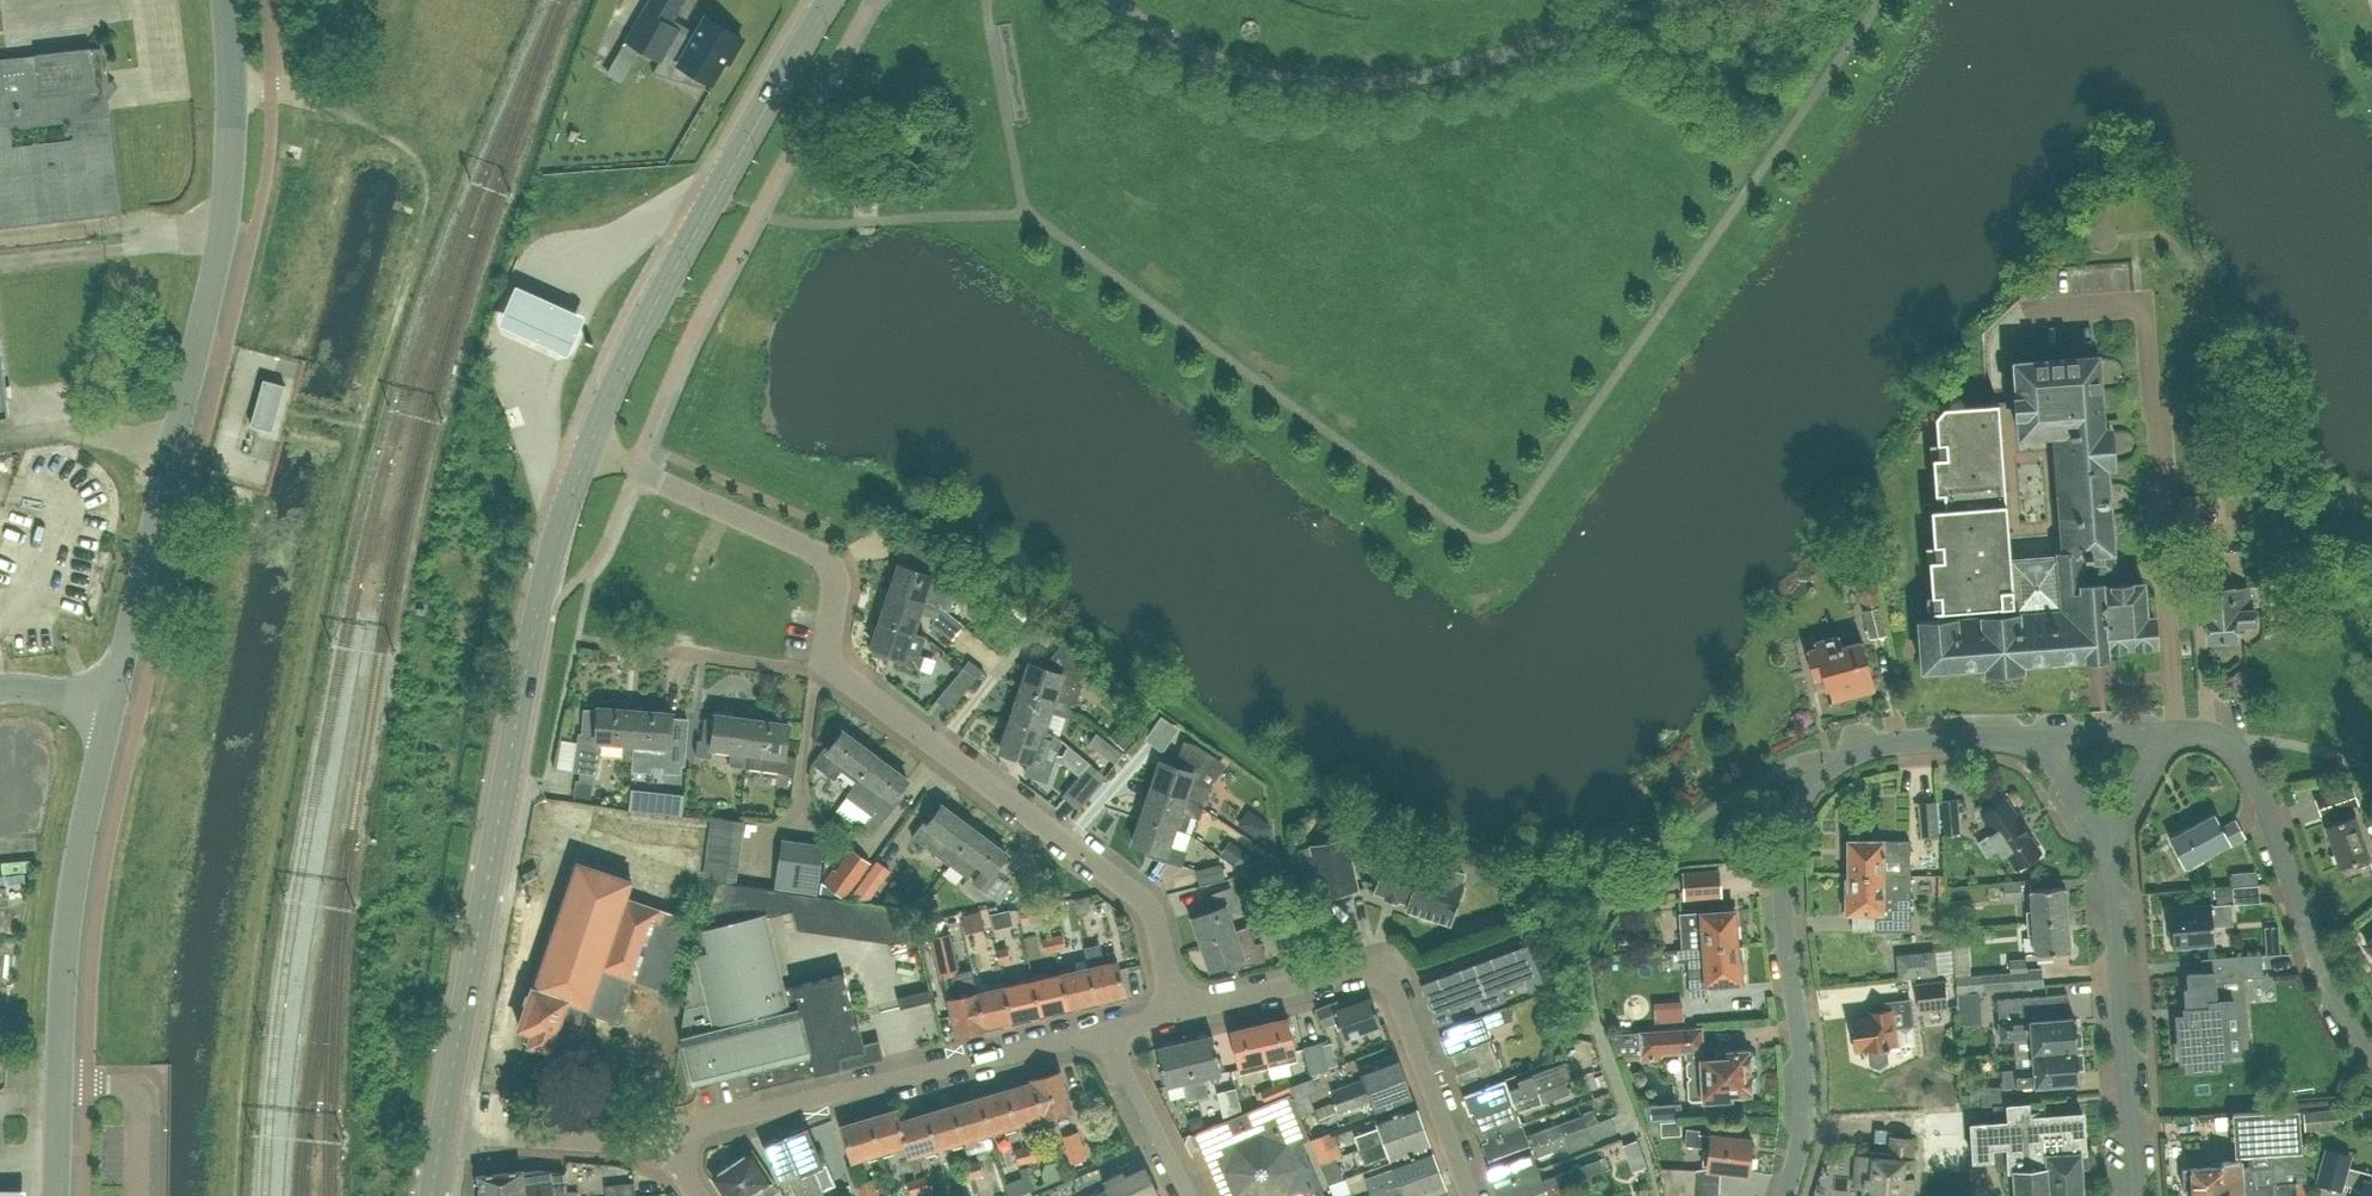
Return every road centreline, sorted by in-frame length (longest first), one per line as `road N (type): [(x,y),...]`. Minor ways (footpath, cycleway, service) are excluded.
road 1 (residential): [(1180,1013),(1148,903),(834,669),(832,562),(588,450)]
road 2 (unclassified): [(116,704),(232,212),(228,0)]
road 3 (residential): [(1781,1195),(1801,1109),(1777,880),(1780,829),(1794,799),(1845,754),(1895,740),(2036,739)]
road 4 (tertiary): [(443,1128),(538,614)]
road 5 (tertiary): [(823,10),(656,302),(588,450)]
road 6 (unclassified): [(56,1195),(66,951),(116,704)]
road 7 (residential): [(1099,1033),(705,1122),(664,1148)]
road 8 (residential): [(1472,1195),(1389,979),(1379,970),(1347,966),(1180,1013)]
road 9 (residential): [(2371,1052),(2345,1020),(2311,944),(2254,774),(2236,747),(2165,735)]
road 10 (residential): [(2139,1195),(2107,837)]
road 11 (residential): [(443,1128),(664,1148)]
road 12 (residential): [(1099,1033),(1181,1195)]
road 13 (tertiary): [(588,450),(538,614)]
road 14 (residential): [(2036,739),(2165,735)]
road 15 (residential): [(2107,837),(2036,739)]

